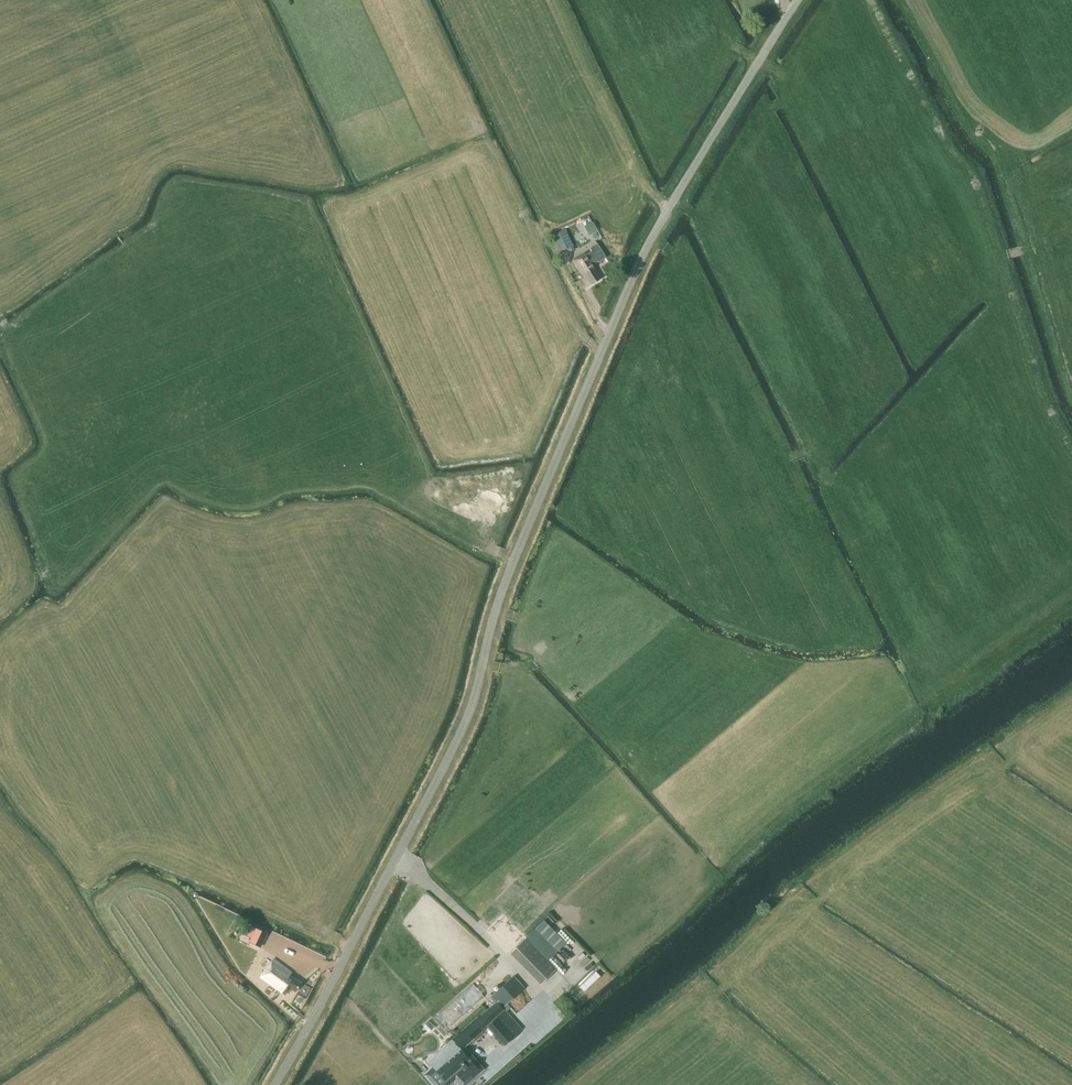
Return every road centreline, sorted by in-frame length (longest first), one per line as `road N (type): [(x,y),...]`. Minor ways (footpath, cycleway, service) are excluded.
road 1 (unclassified): [(273,1084),(465,722),(507,573),(638,266),(797,0)]

